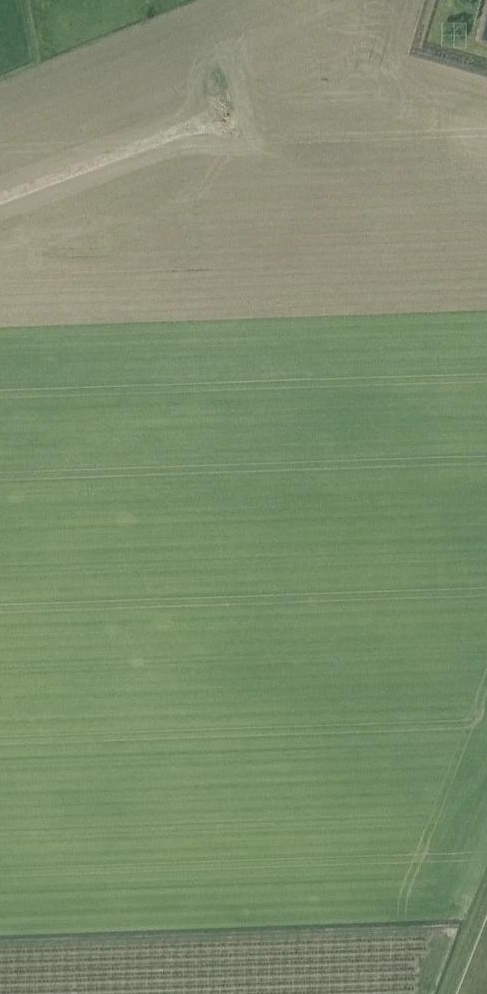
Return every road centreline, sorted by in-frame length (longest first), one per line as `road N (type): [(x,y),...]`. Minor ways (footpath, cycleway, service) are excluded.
road 1 (track): [(431,993),(486,855)]

